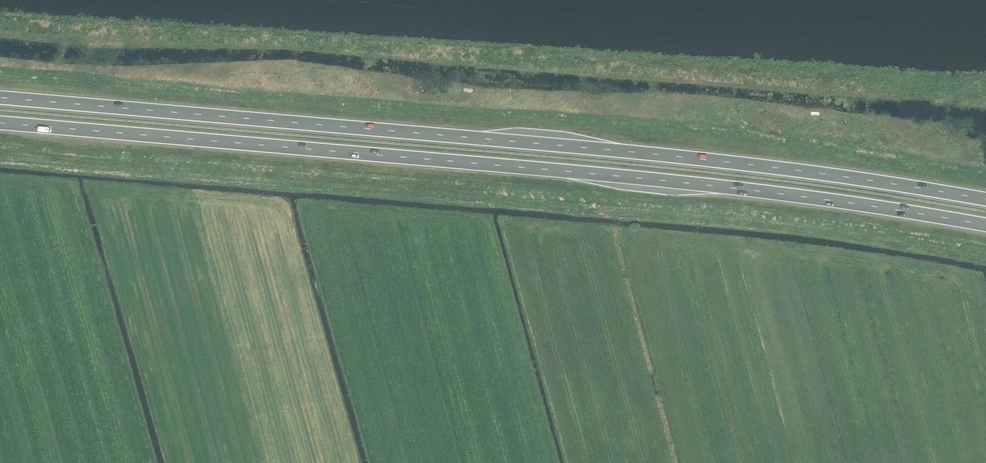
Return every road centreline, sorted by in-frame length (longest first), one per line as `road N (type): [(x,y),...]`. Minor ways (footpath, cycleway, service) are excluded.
road 1 (trunk): [(0,123),(756,191),(985,225)]
road 2 (trunk): [(985,199),(642,153),(0,98)]

